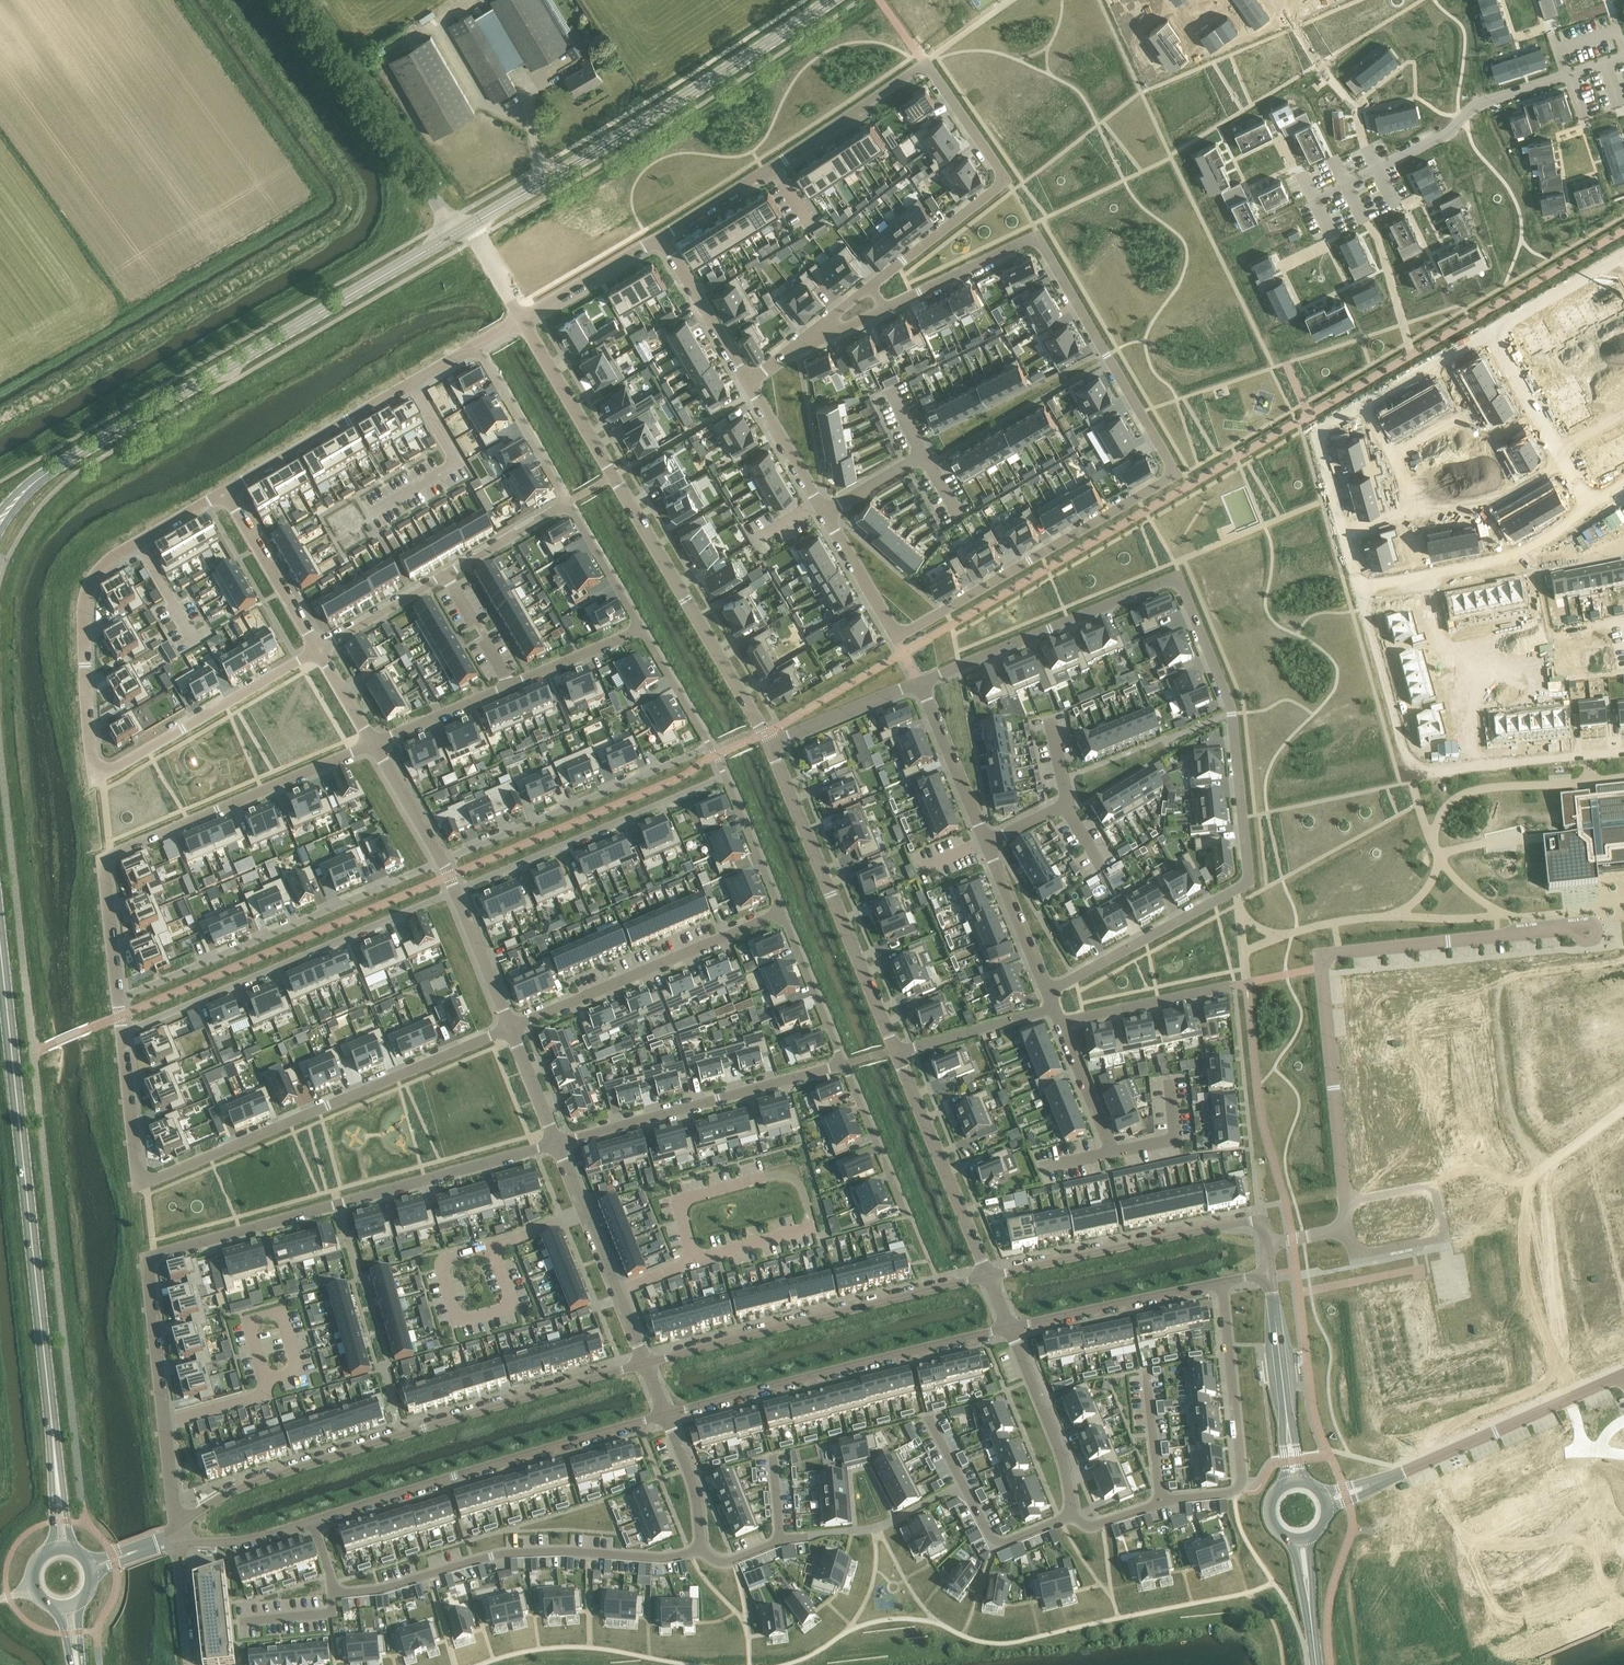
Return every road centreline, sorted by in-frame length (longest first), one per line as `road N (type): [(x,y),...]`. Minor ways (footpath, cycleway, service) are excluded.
road 1 (residential): [(826,513),(897,636),(1176,477),(1035,237),(886,309)]
road 2 (residential): [(920,680),(1173,581),(1230,704),(1246,878),(1047,992)]
road 3 (residential): [(559,1142),(154,1254),(147,1270),(180,1537)]
road 4 (residential): [(873,285),(1007,180),(929,69),(661,237)]
road 5 (residential): [(226,491),(118,555),(92,582),(84,630),(95,773),(320,650)]
road 6 (residential): [(513,1027),(148,1181),(138,1176),(121,1034)]
road 7 (secondary): [(0,524),(61,464),(457,233)]
road 8 (secondary): [(57,1484),(0,943)]
road 9 (residential): [(1587,933),(1321,961),(1346,1230)]
road 10 (tertiary): [(645,1362),(259,1479),(197,1512),(180,1537)]
road 11 (unclassified): [(770,745),(523,321)]
road 12 (residential): [(312,1519),(332,1583),(345,1593),(503,1554),(664,1558),(699,1547)]
road 13 (residential): [(118,998),(101,862),(374,744)]
road 14 (secondary): [(470,226),(828,0)]
road 15 (tertiary): [(312,1519),(665,1414)]
road 16 (residential): [(455,892),(121,1034)]
road 17 (tertiary): [(665,1414),(1010,1326)]
road 18 (tertiary): [(989,1275),(645,1362)]
road 19 (residential): [(118,998),(442,862)]
road 20 (unclassified): [(894,1050),(770,745)]
road 21 (residential): [(1344,532),(1314,431),(1490,333)]
road 22 (tertiary): [(1266,1245),(1260,1220),(989,1275)]
road 23 (residential): [(843,1064),(559,1142)]
road 24 (residential): [(725,777),(455,892)]
road 25 (residential): [(442,862),(711,747)]
road 26 (residential): [(780,913),(513,1027)]
road 27 (residential): [(476,347),(226,491)]
road 28 (unclassified): [(457,233),(291,0)]
road 29 (residential): [(1623,58),(1479,105),(1449,133),(1377,168)]
road 30 (residential): [(1478,764),(1410,772),(1361,587)]
road 31 (residential): [(1361,587),(1502,564),(1591,508)]
road 32 (unclassified): [(989,1275),(894,1050)]
road 33 (residential): [(559,1142),(645,1362)]
road 34 (tertiary): [(1010,1326),(1222,1282)]
road 35 (residential): [(1568,1399),(1373,1485)]
road 36 (residential): [(1222,1282),(1239,1486)]
road 37 (residential): [(1490,333),(1591,508)]
road 38 (residential): [(1073,1514),(1055,1438),(1010,1326)]
road 39 (residential): [(780,1541),(875,1529),(963,1488)]
road 40 (unknown): [(1353,1251),(1384,1441)]
road 41 (residential): [(226,491),(320,650)]
road 42 (residential): [(1060,1023),(1235,985)]
road 43 (residential): [(476,347),(568,500)]
road 44 (residential): [(986,843),(920,680)]
road 45 (residential): [(1073,1514),(1086,1525),(1239,1486)]
road 46 (residential): [(1535,1320),(1613,1282),(1598,1196)]
road 47 (residential): [(661,237),(748,381)]
road 48 (residential): [(843,1064),(906,1217)]
road 49 (residential): [(1053,1009),(894,1050)]
road 50 (residential): [(780,913),(843,1064)]
road 51 (residential): [(770,745),(920,680)]
road 52 (residential): [(661,237),(523,321)]
road 53 (residential): [(1047,992),(986,843)]
road 54 (residential): [(1505,1020),(1515,1119),(1547,1165)]
road 55 (residential): [(748,381),(826,513)]
road 56 (tertiary): [(1288,1426),(1269,1274)]
road 57 (residential): [(1490,333),(1623,258)]
road 58 (residential): [(568,500),(644,628)]
road 59 (residential): [(508,686),(644,628)]
road 60 (residential): [(963,1488),(997,1544),(1073,1514)]
road 61 (residential): [(455,892),(513,1027)]
road 62 (residential): [(725,777),(780,913)]
road 63 (residential): [(320,650),(446,575)]
road 64 (residential): [(374,744),(508,686)]
road 65 (residential): [(1623,751),(1478,764)]
road 66 (residential): [(446,575),(568,500)]
road 67 (residential): [(1113,1152),(1060,1023)]
road 68 (residential): [(665,1414),(692,1482),(699,1547)]
road 69 (residential): [(1431,1028),(1445,1164)]
road 70 (residential): [(644,628),(711,747)]
road 71 (residential): [(374,744),(442,862)]
road 72 (tertiary): [(180,1537),(231,1542),(312,1519)]
road 73 (residential): [(180,1537),(188,1664)]
road 74 (residential): [(446,575),(508,686)]
road 75 (residential): [(513,1027),(559,1142)]

